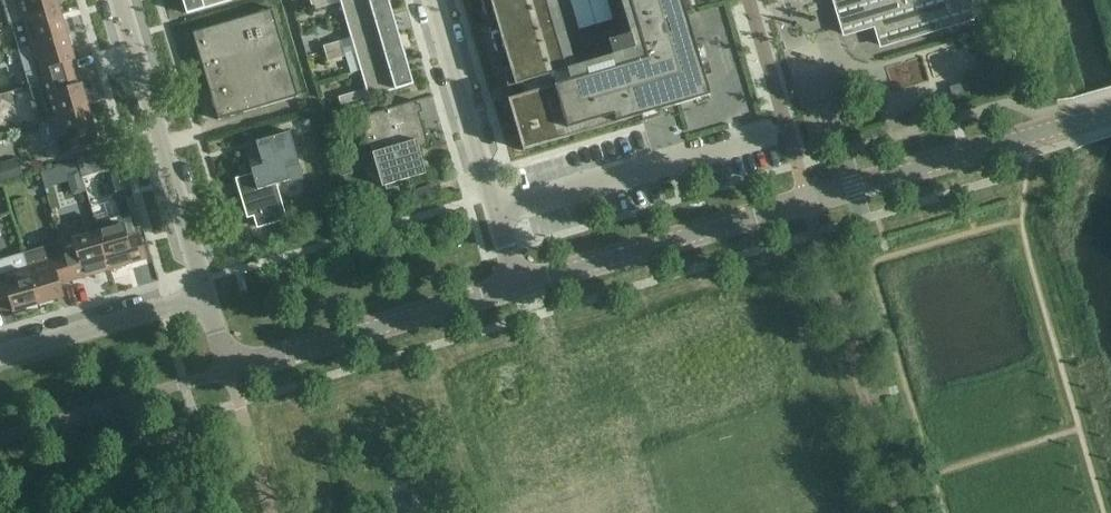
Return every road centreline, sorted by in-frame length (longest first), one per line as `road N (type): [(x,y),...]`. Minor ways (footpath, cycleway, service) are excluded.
road 1 (residential): [(784,208),(764,136),(499,211)]
road 2 (residential): [(784,208),(1110,113)]
road 3 (residential): [(229,369),(524,284)]
road 4 (residential): [(204,294),(119,0)]
road 5 (residential): [(524,284),(784,208)]
road 6 (residential): [(499,211),(435,0)]
road 7 (residential): [(0,352),(204,294)]

